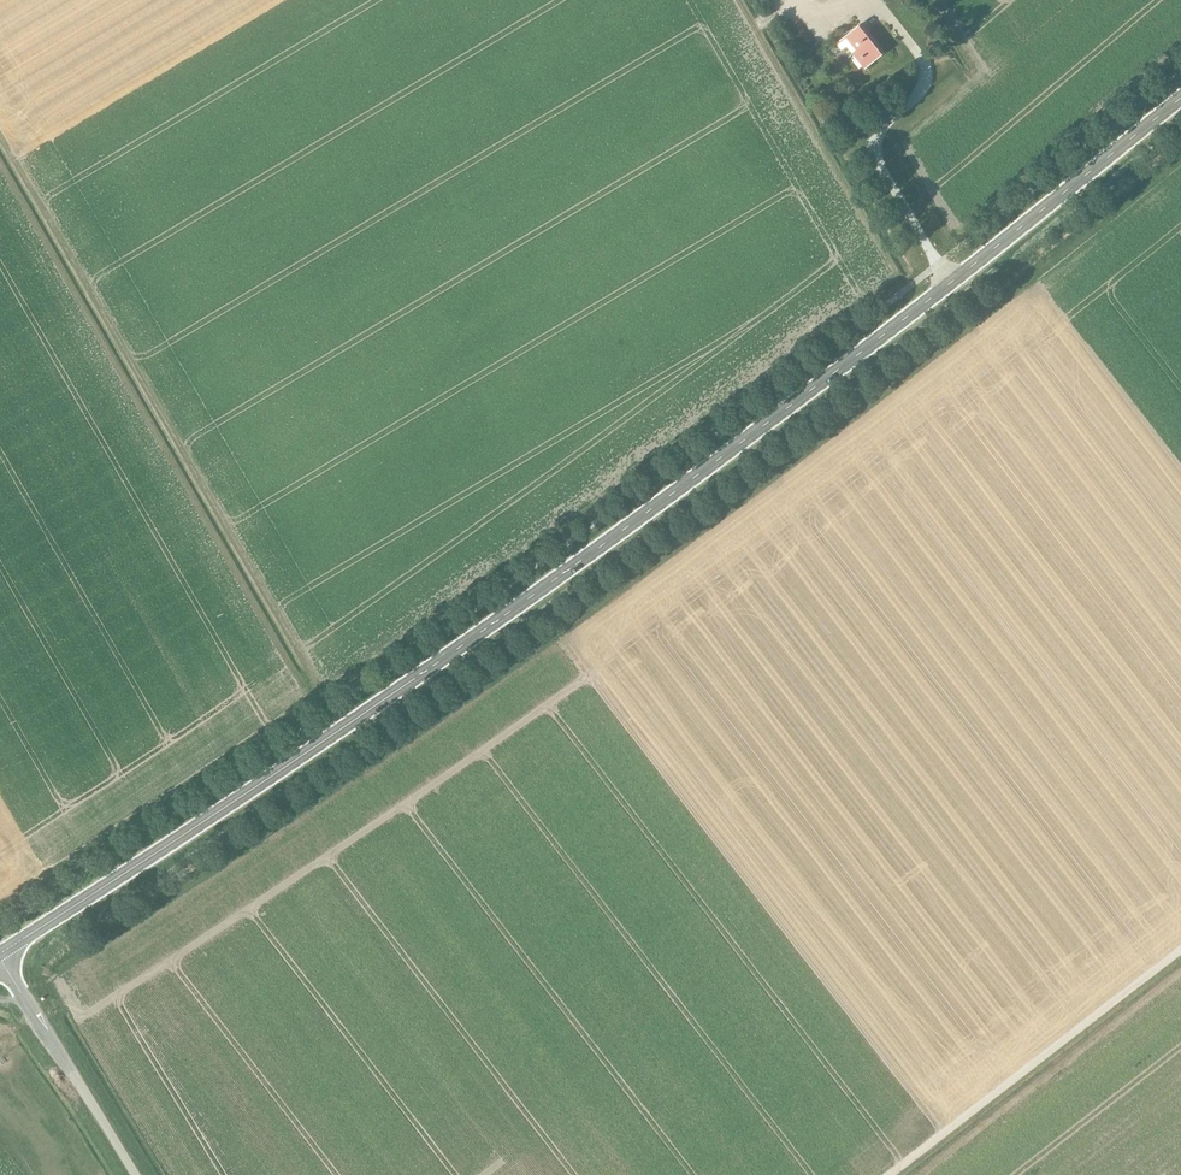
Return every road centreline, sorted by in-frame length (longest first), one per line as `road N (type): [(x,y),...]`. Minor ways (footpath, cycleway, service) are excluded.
road 1 (secondary): [(0,954),(617,535),(916,312),(1180,96)]
road 2 (unclassified): [(135,1174),(0,954)]

